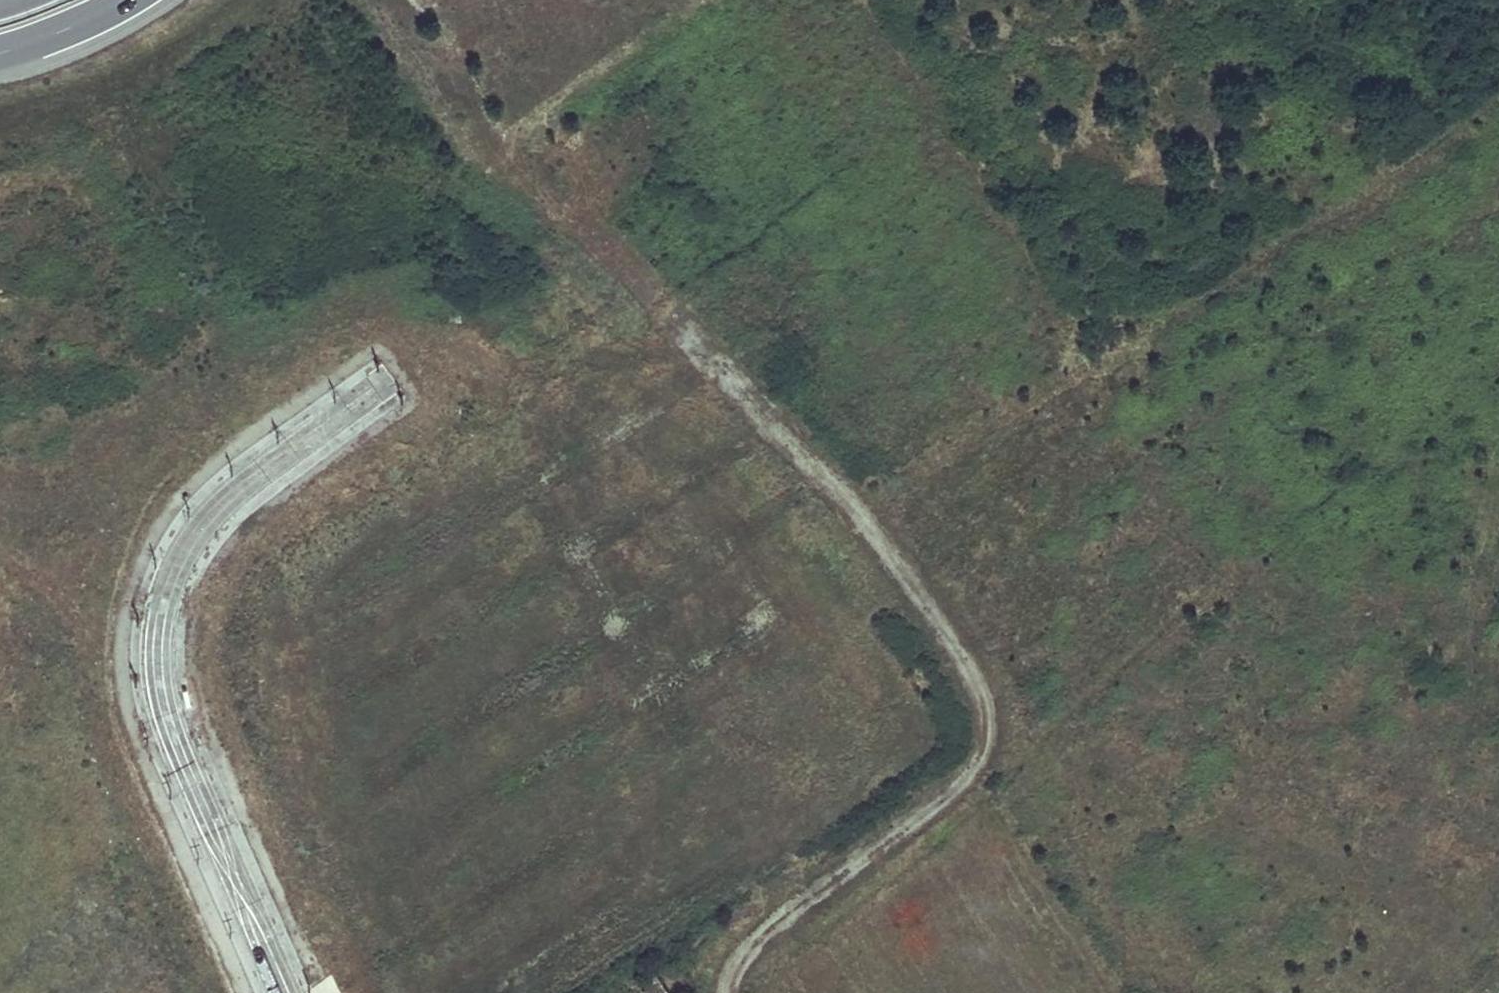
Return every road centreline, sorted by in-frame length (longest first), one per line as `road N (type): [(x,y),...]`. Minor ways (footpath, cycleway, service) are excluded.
road 1 (track): [(1498,109),(1080,397),(894,507),(869,537),(1143,992)]
road 2 (secondary): [(0,49),(44,39),(124,0)]

